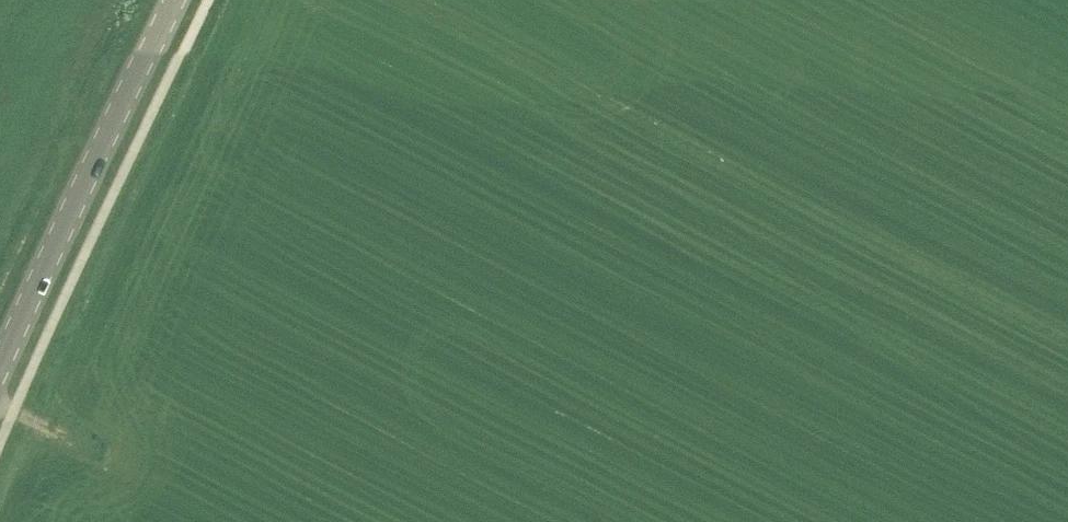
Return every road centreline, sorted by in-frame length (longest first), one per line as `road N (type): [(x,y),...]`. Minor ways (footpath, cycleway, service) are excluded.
road 1 (secondary): [(0,376),(175,0)]

